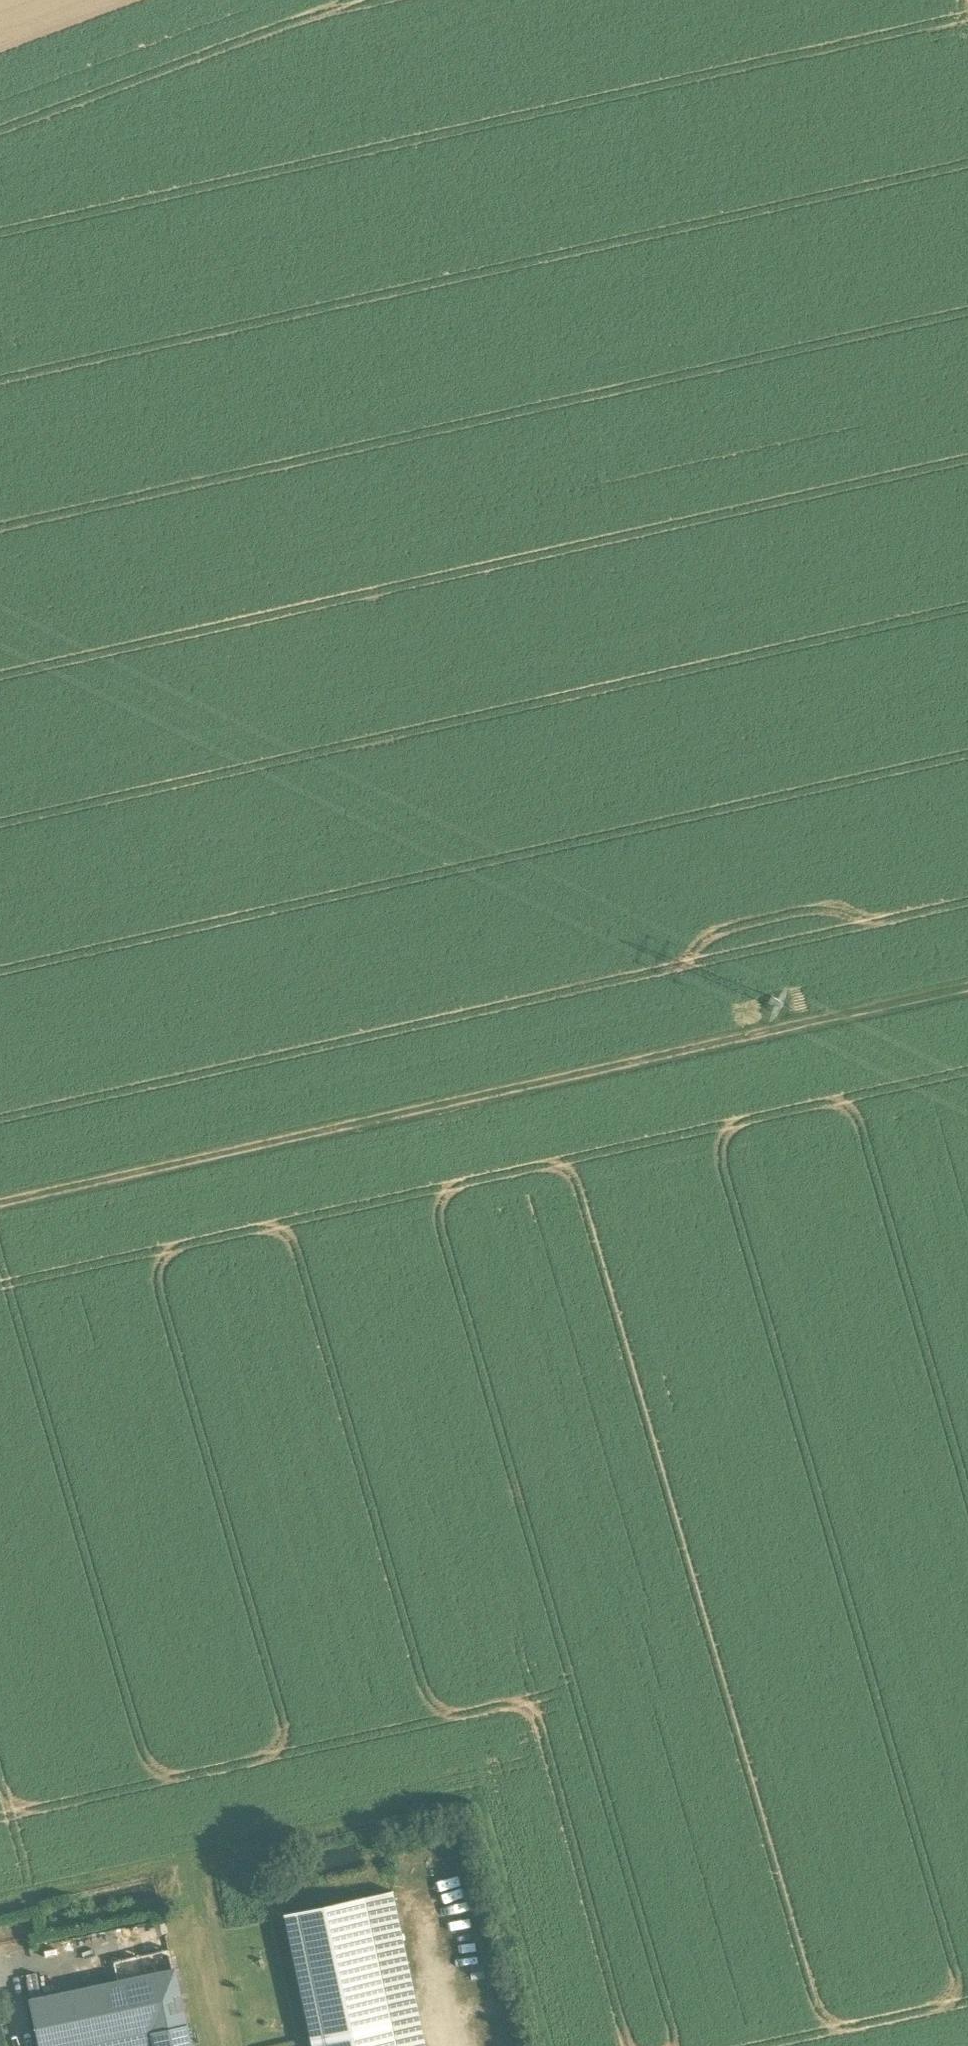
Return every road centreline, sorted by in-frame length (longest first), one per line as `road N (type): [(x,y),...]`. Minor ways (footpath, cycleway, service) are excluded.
road 1 (track): [(967,987),(0,1203)]

